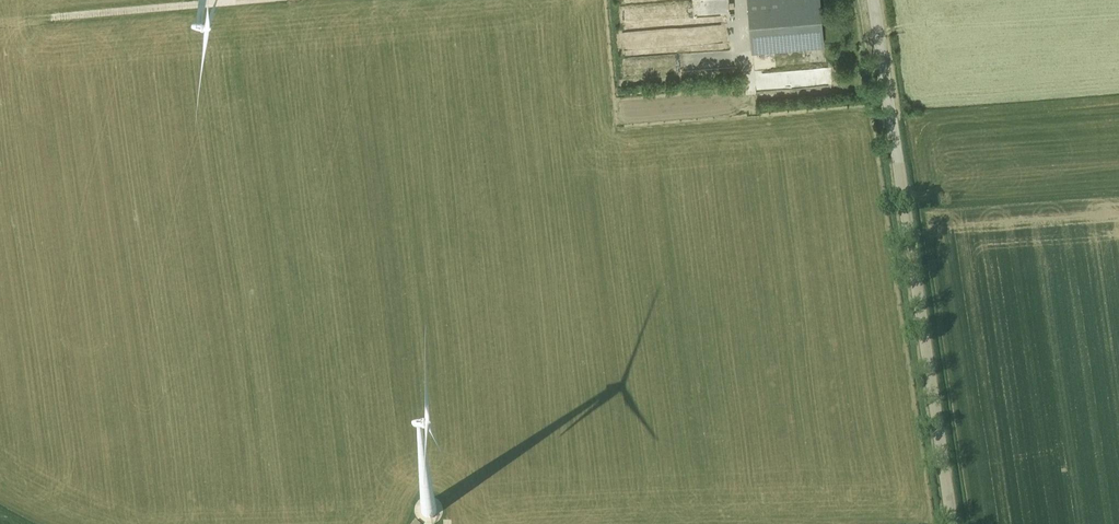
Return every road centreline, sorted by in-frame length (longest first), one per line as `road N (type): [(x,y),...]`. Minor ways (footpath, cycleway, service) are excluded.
road 1 (tertiary): [(952,523),(874,0)]

